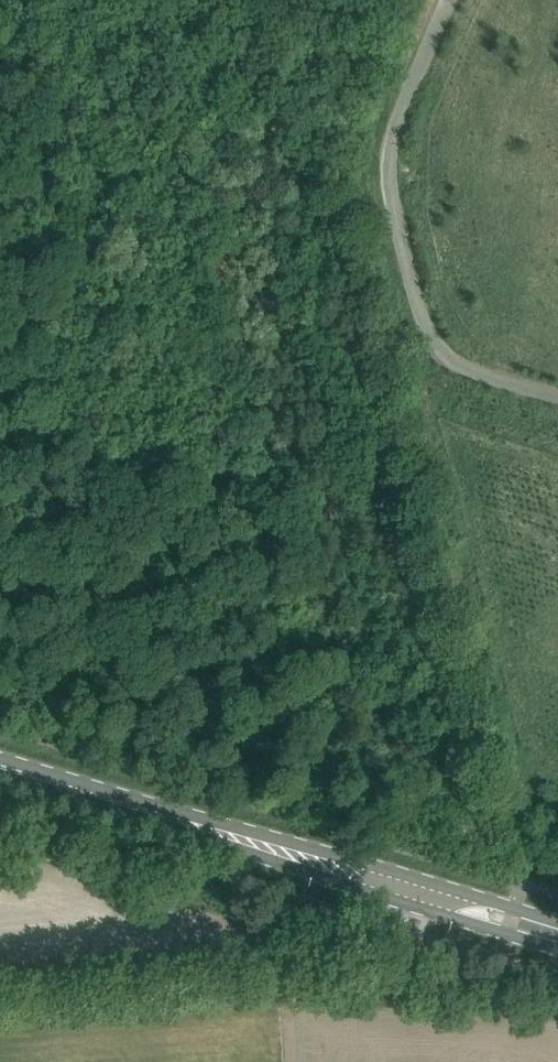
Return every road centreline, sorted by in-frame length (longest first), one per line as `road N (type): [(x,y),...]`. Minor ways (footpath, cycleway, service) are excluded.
road 1 (unclassified): [(557,394),(478,369),(440,347),(393,211),(389,136),(449,0)]
road 2 (track): [(0,986),(320,960),(378,945),(398,929)]
road 3 (primary): [(226,834),(318,875),(557,949)]
road 4 (primary): [(557,922),(322,850),(226,834)]
road 5 (primary): [(226,834),(0,766)]

